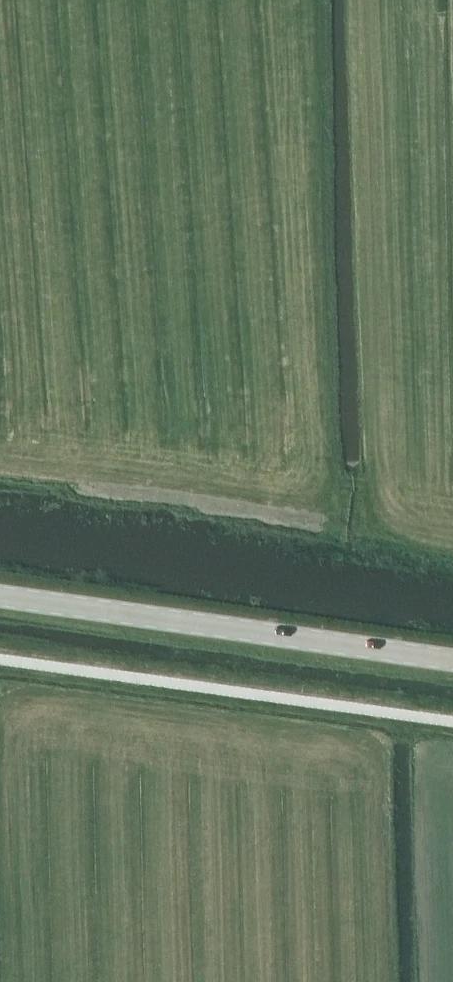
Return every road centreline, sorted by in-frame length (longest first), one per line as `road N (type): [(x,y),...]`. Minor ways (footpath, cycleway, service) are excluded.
road 1 (secondary): [(452,660),(0,595)]

